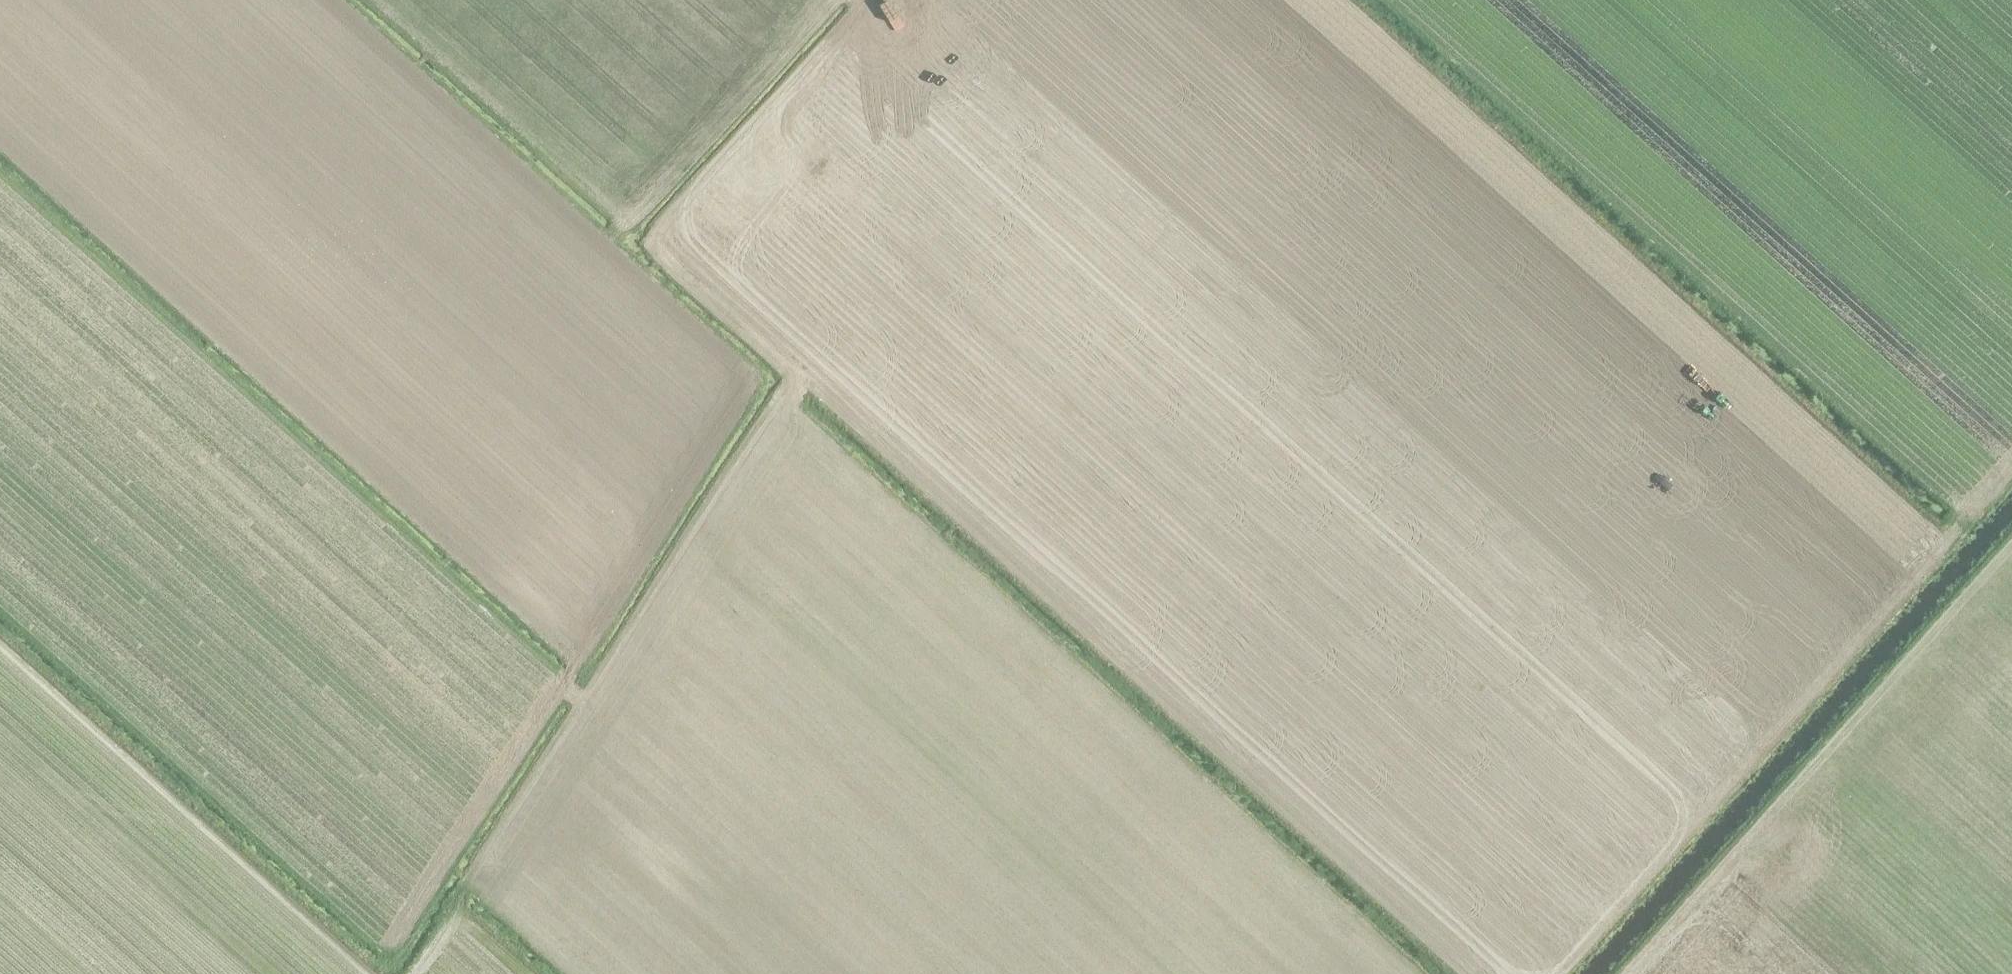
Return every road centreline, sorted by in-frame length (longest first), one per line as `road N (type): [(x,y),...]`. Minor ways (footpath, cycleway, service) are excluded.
road 1 (track): [(2011,548),(1629,973)]

